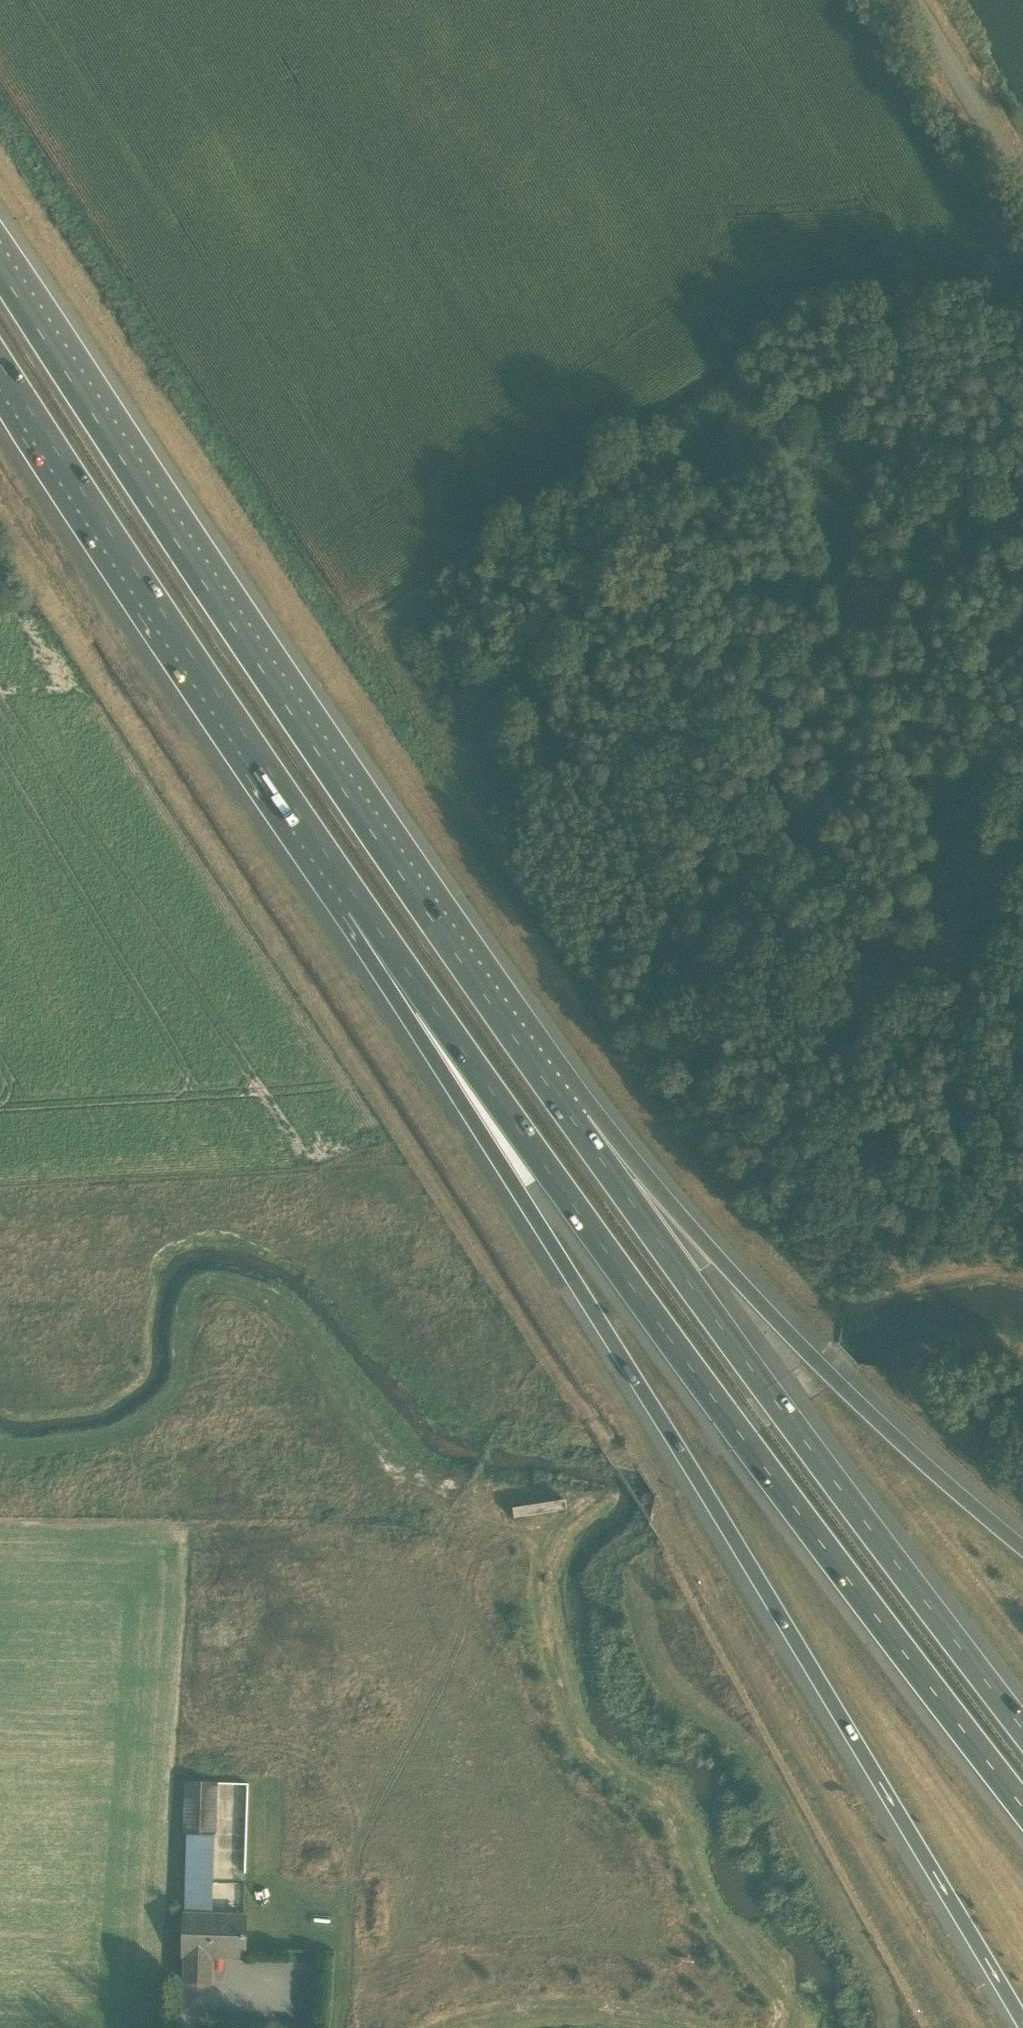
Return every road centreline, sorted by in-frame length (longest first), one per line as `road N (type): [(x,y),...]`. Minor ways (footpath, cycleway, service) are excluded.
road 1 (motorway): [(360,904),(518,1189),(1022,2019)]
road 2 (motorway): [(360,904),(768,1481),(1022,1820)]
road 3 (motorway): [(574,1122),(287,707),(0,269)]
road 4 (motorway): [(1022,1722),(805,1446),(574,1122)]
road 5 (motorway): [(0,360),(360,904)]
road 6 (motorway): [(1022,1552),(861,1405),(574,1122)]
road 7 (unclassified): [(1022,152),(933,0)]

